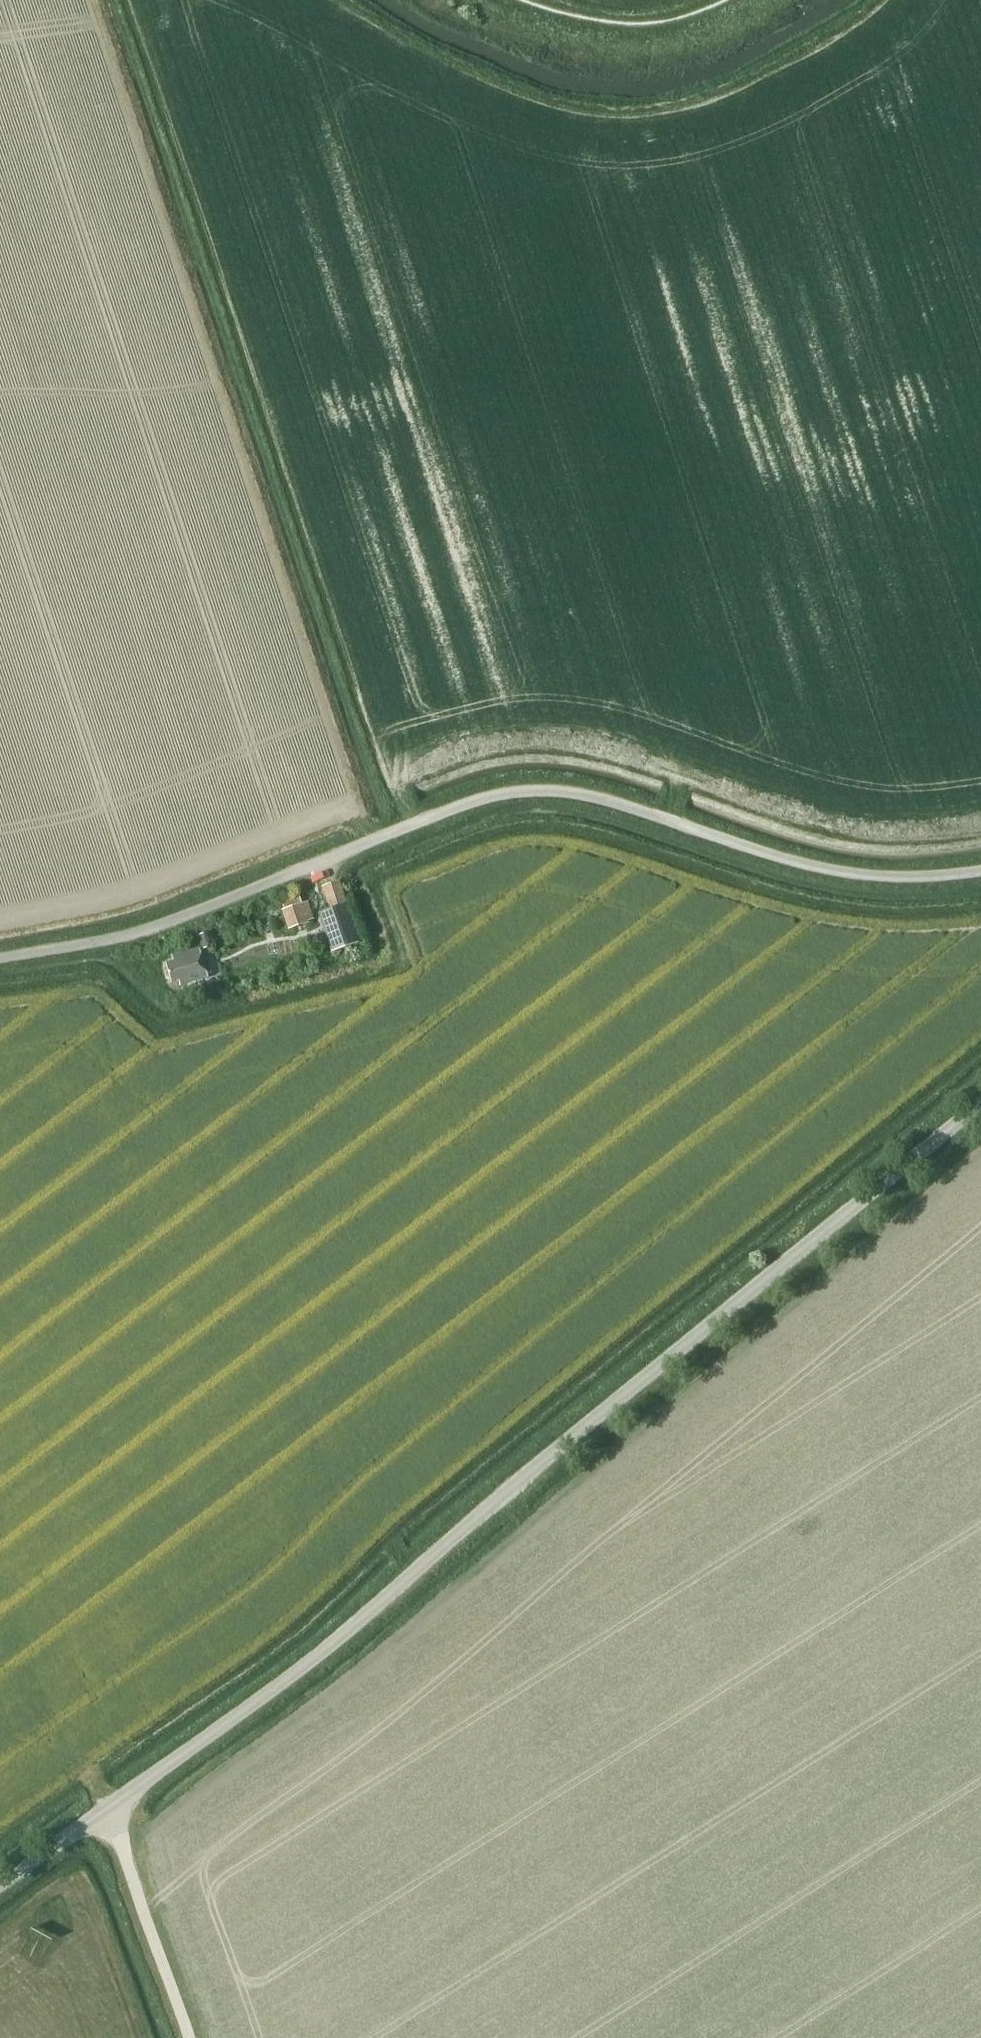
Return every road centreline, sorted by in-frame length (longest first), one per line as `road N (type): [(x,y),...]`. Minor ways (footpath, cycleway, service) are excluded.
road 1 (tertiary): [(0,1882),(345,1627),(980,1102)]
road 2 (unclassified): [(0,957),(113,938),(186,915),(513,791),(600,798),(820,868),(885,876),(980,870)]

